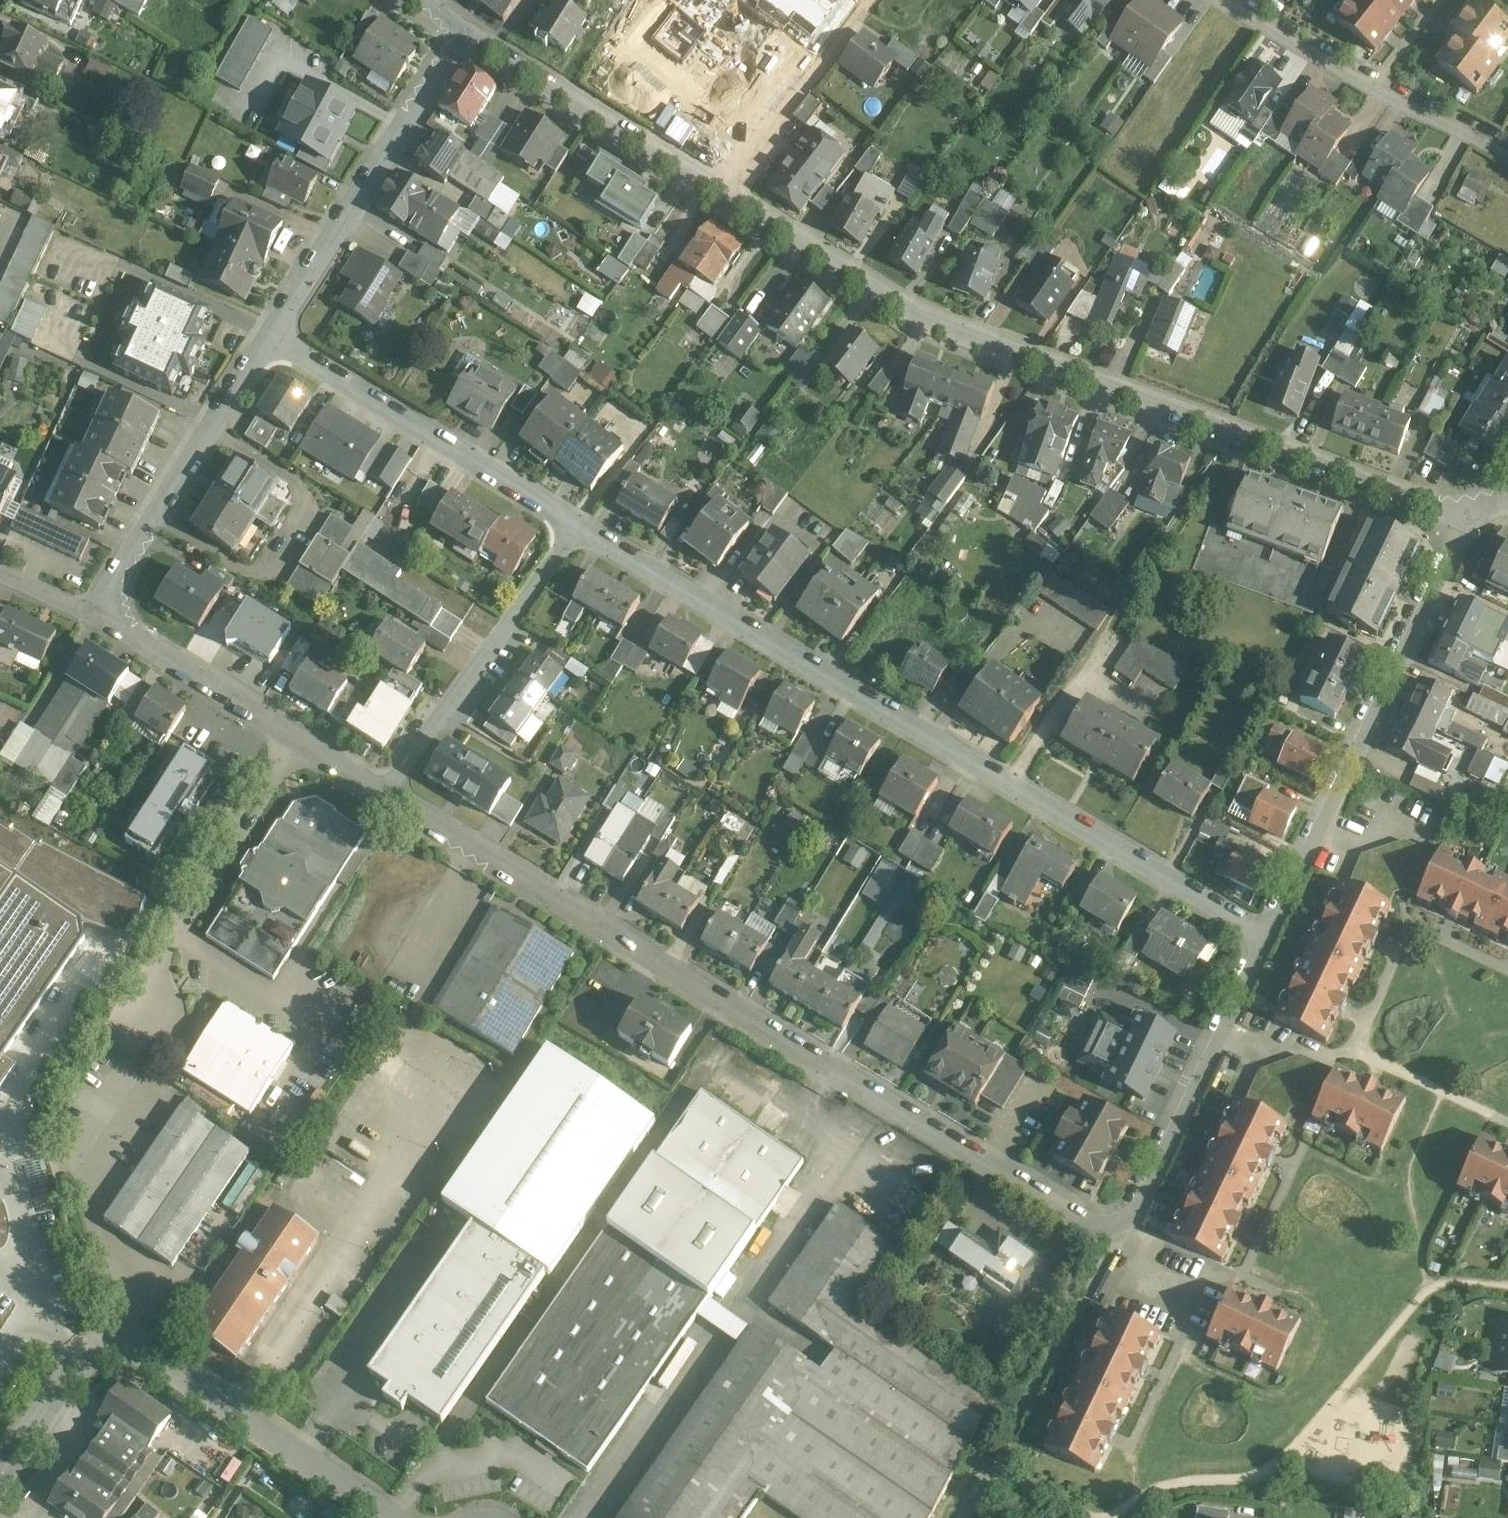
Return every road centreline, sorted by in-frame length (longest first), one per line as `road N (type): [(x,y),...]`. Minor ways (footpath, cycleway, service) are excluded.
road 1 (residential): [(399,791),(1117,1234)]
road 2 (residential): [(597,530),(1269,934)]
road 3 (residential): [(1114,391),(904,314),(464,31)]
road 4 (residential): [(414,1517),(193,1370),(119,1350),(60,1380),(0,1485)]
road 5 (residential): [(1483,513),(1269,934)]
road 6 (residential): [(1483,513),(1418,500),(1114,391)]
road 7 (residential): [(278,327),(597,530)]
road 8 (residential): [(278,327),(464,31)]
road 9 (residential): [(309,737),(116,1014)]
road 10 (residential): [(1269,934),(1117,1234)]
road 11 (residential): [(105,606),(278,327)]
road 12 (residential): [(399,791),(597,530)]
road 13 (residential): [(1507,156),(1220,0)]
road 14 (residential): [(105,606),(309,737)]

